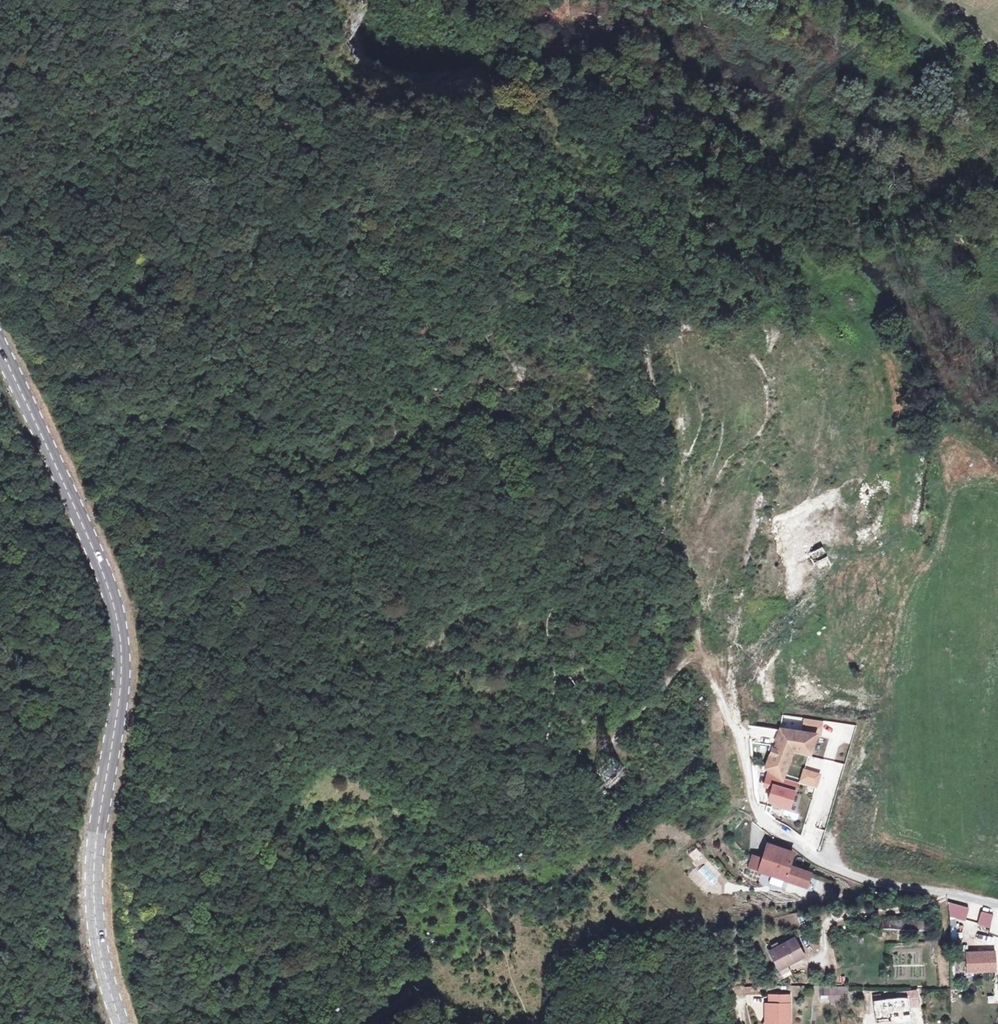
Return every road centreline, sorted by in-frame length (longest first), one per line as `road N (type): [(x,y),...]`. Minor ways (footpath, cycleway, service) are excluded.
road 1 (secondary): [(120,1023),(97,932),(94,874),(120,638),(74,506),(0,349)]
road 2 (residential): [(759,814),(804,853),(871,883),(997,906)]
road 3 (track): [(997,215),(837,230)]
road 4 (track): [(702,669),(742,753),(759,814)]
road 5 (track): [(596,760),(684,666),(702,669)]

